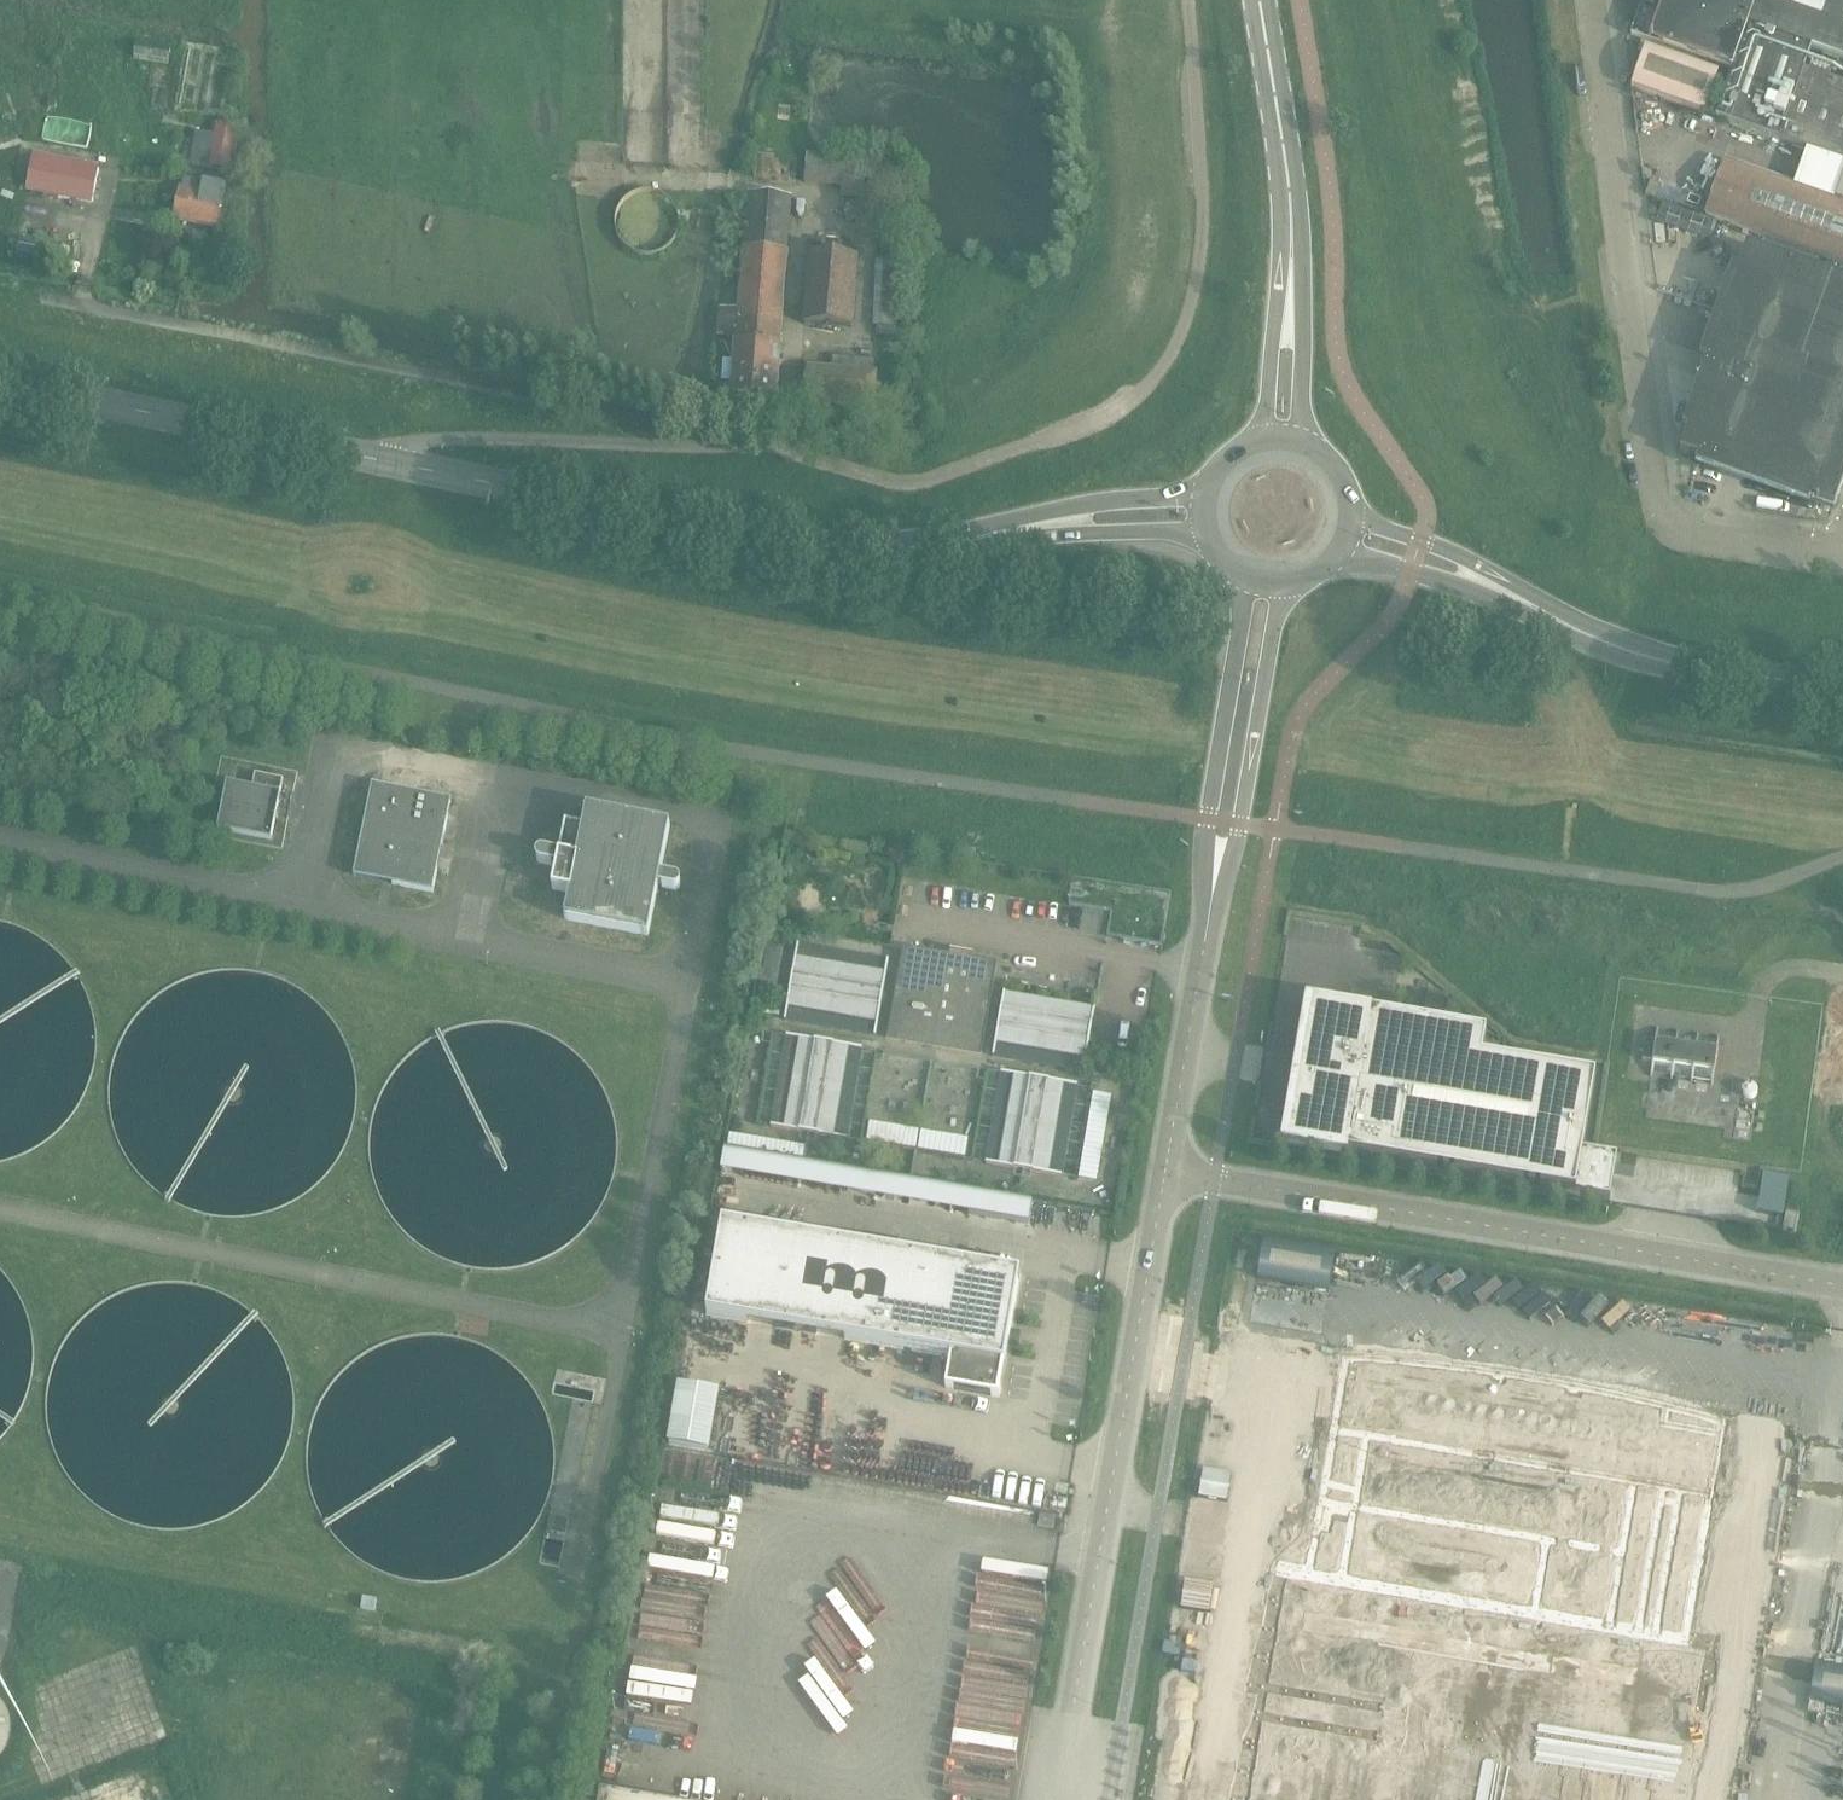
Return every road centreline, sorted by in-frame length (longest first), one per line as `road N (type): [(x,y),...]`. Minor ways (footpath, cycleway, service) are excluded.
road 1 (tertiary): [(1058,524),(919,552),(845,551),(0,379)]
road 2 (unclassified): [(1590,0),(1658,516),(1842,558)]
road 3 (unclassified): [(1842,1291),(1166,1176)]
road 4 (unclassified): [(1062,1799),(1166,1176)]
road 5 (unclassified): [(1166,1176),(1251,666)]
road 6 (tertiary): [(1842,689),(1639,655),(1482,579)]
road 7 (unclassified): [(1259,0),(1295,208),(1288,327)]
road 8 (tertiary): [(1206,495),(1111,501),(1058,524)]
road 9 (tertiary): [(1058,524),(1105,534),(1206,531)]
road 10 (tertiary): [(1482,579),(1421,541),(1352,517)]
road 11 (tertiary): [(1341,553),(1411,572),(1482,579)]

